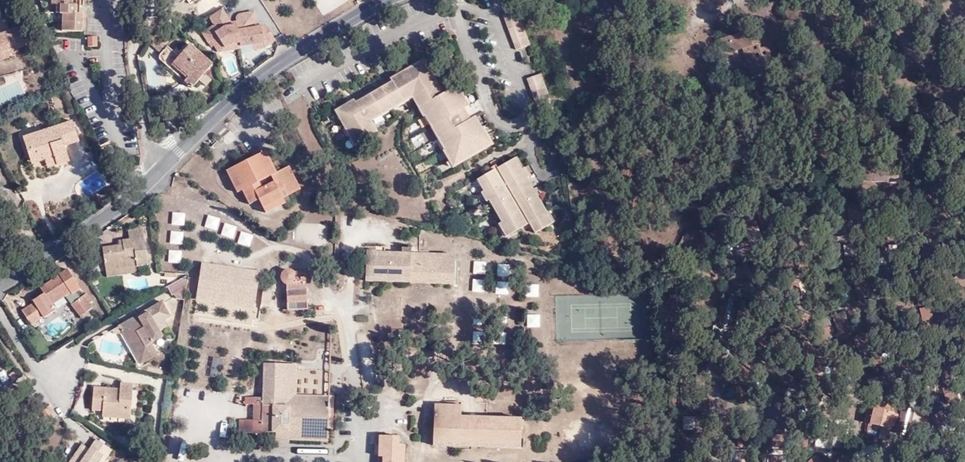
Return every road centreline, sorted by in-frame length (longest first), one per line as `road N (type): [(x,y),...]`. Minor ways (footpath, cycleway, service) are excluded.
road 1 (residential): [(389,0),(168,146),(137,198),(0,286)]

